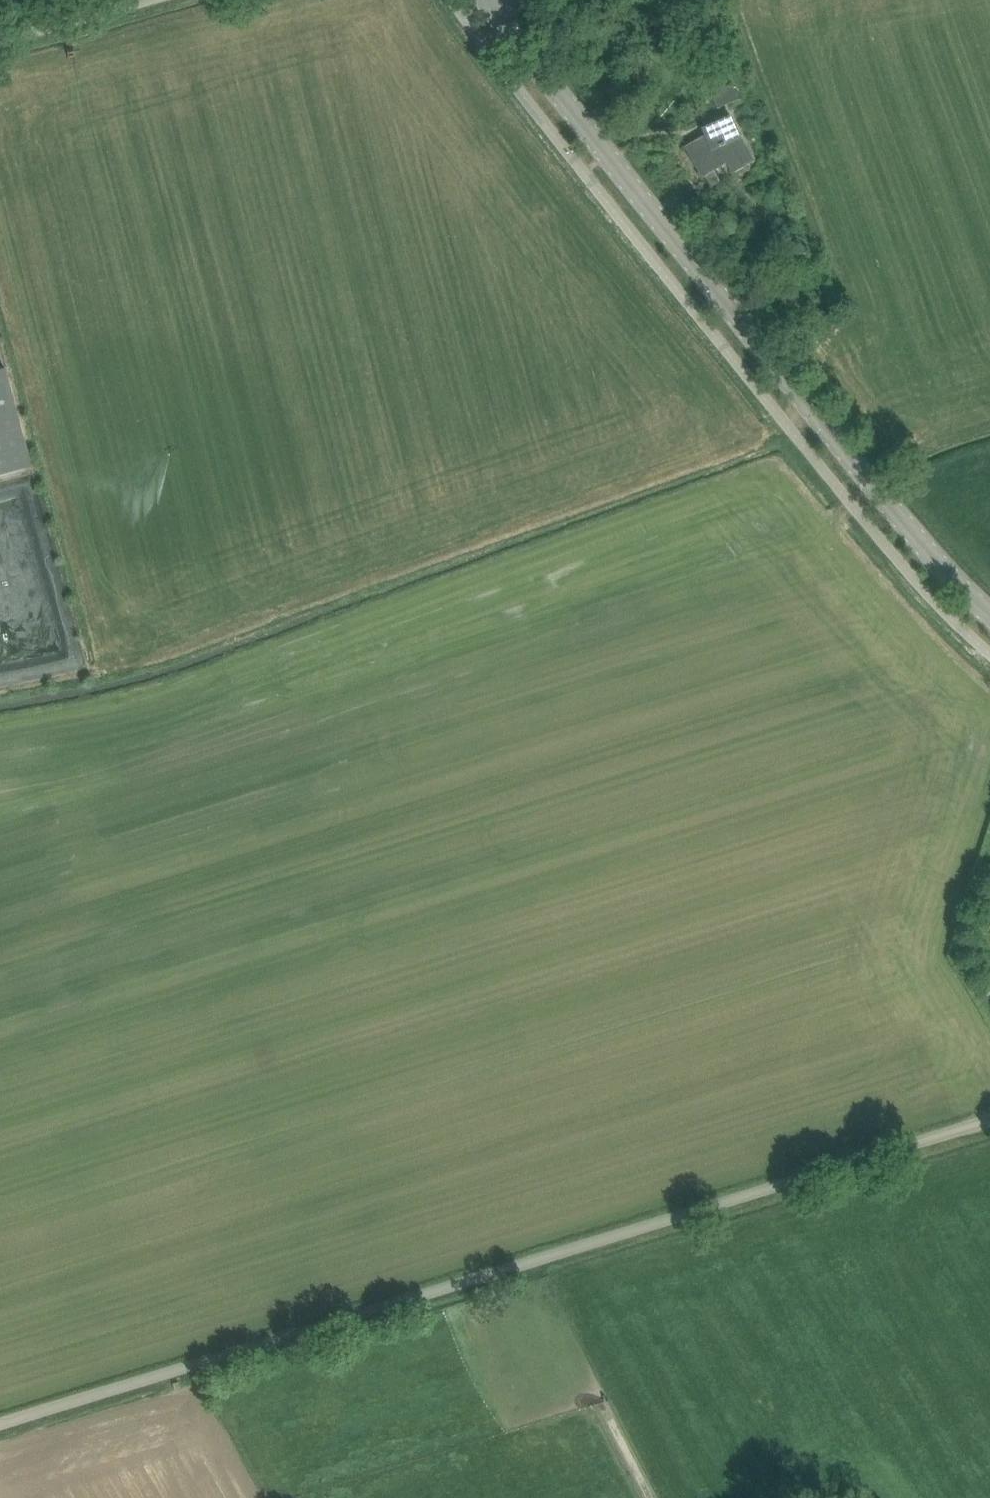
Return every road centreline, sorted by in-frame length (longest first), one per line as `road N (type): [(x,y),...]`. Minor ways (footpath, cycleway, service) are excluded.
road 1 (unclassified): [(0,1426),(989,1123)]
road 2 (tertiary): [(989,613),(683,250),(489,0)]
road 3 (unclassified): [(0,39),(135,0)]

